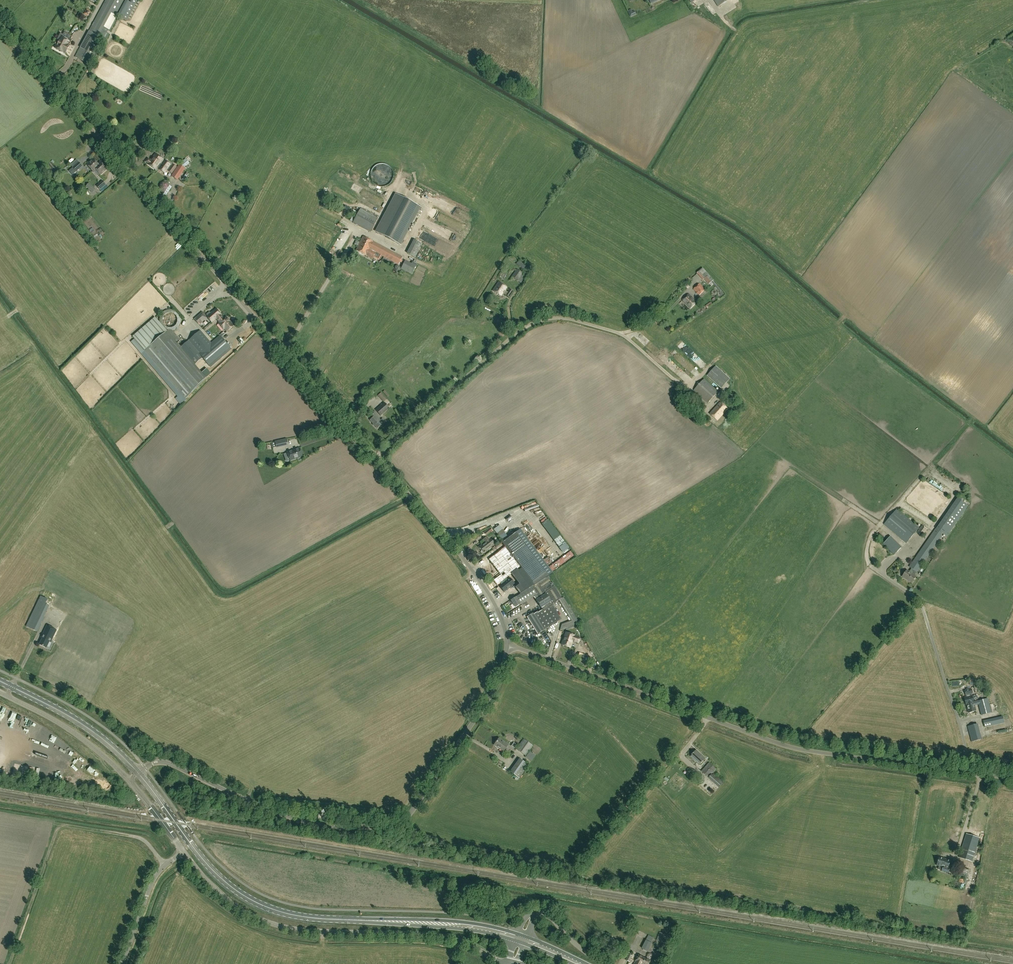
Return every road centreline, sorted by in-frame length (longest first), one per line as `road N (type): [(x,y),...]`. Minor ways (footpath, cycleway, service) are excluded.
road 1 (unclassified): [(507,645),(494,603),(428,515),(0,27)]
road 2 (unclassified): [(507,645),(778,745),(1012,779)]
road 3 (unclassified): [(138,773),(165,762),(307,822),(398,823),(488,704),(507,645)]
road 4 (primary): [(516,937),(463,926),(310,918),(257,903),(207,864),(138,773)]
road 5 (unclassified): [(506,963),(444,936),(269,922),(227,899),(183,851)]
road 6 (track): [(9,963),(57,831),(127,835)]
road 7 (primary): [(138,773),(84,726),(0,682)]
road 8 (unclassified): [(129,780),(65,727),(0,693)]
road 9 (unclassified): [(122,963),(154,879),(183,851)]

